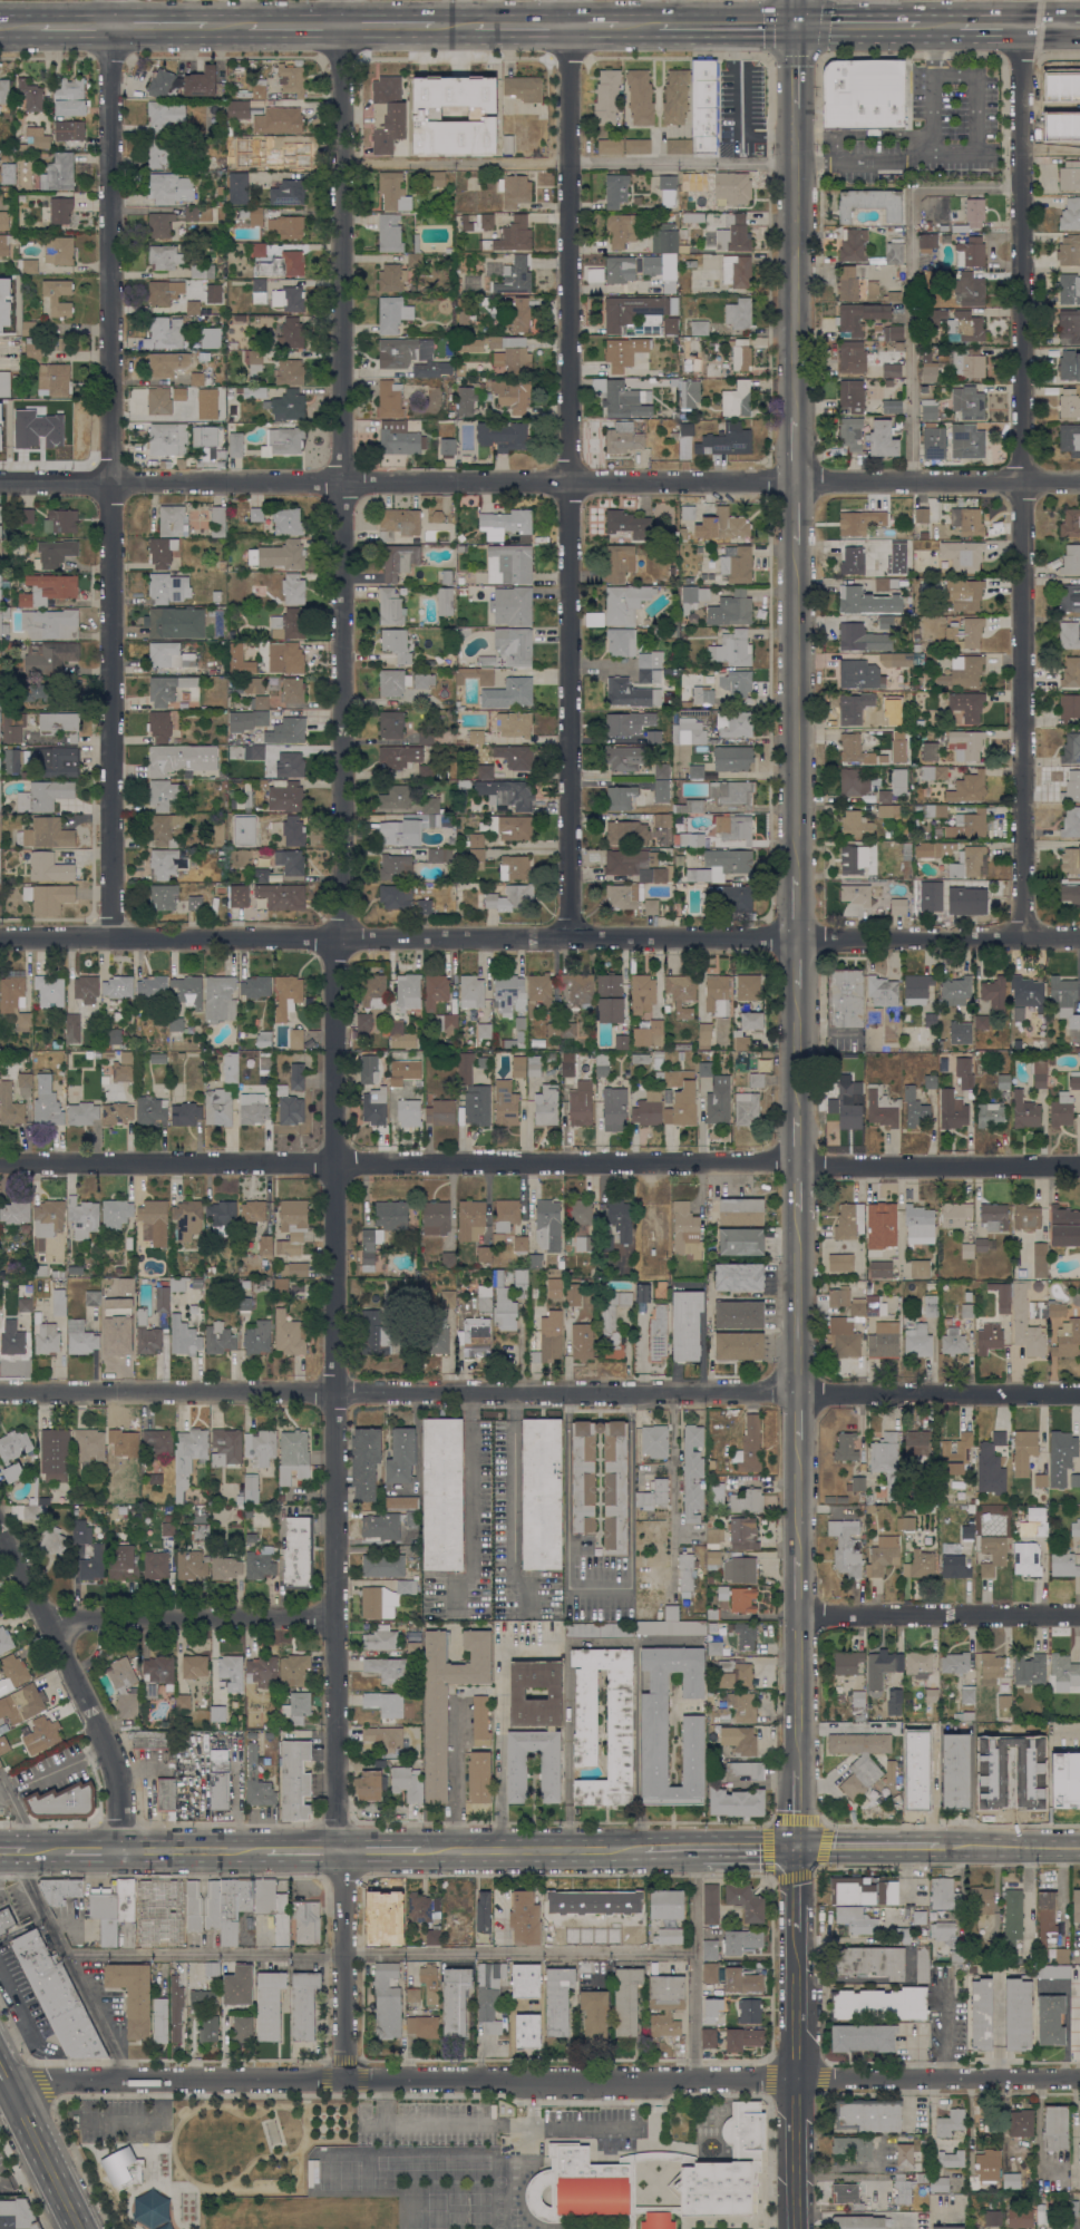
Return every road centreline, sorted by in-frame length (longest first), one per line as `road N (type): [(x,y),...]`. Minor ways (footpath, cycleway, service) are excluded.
road 1 (residential): [(344,2081),(333,1393),(347,0)]
road 2 (residential): [(1079,1172),(0,1162)]
road 3 (residential): [(1079,1398),(0,1392)]
road 4 (residential): [(1079,481),(0,484)]
road 5 (residential): [(1079,939),(0,941)]
road 6 (residential): [(1079,2081),(8,2081)]
road 7 (residential): [(109,941),(113,0)]
road 8 (residential): [(571,941),(571,0)]
road 9 (residential): [(1020,940),(1027,52),(1040,26)]
road 10 (residential): [(126,1852),(124,1780),(0,1528)]
road 11 (tertiary): [(796,876),(796,543)]
road 12 (tertiary): [(796,416),(796,107)]
road 13 (tertiary): [(795,2228),(795,1931)]
road 14 (residential): [(334,1620),(48,1622)]
road 15 (residential): [(1079,1618),(796,1615)]
road 16 (secondary): [(421,1851),(643,1851)]
road 17 (tertiary): [(796,1399),(796,1210)]
road 18 (primary): [(8,2081),(82,2228)]
road 19 (tertiary): [(796,1770),(796,1615)]
road 20 (secondary): [(796,1852),(940,1851)]
road 21 (secondary): [(126,1852),(265,1851)]
road 22 (secondary): [(940,1851),(1079,1850)]
road 23 (secondary): [(796,25),(659,25)]
road 24 (tertiary): [(796,1116),(796,987)]
road 25 (secondary): [(920,25),(796,25)]

